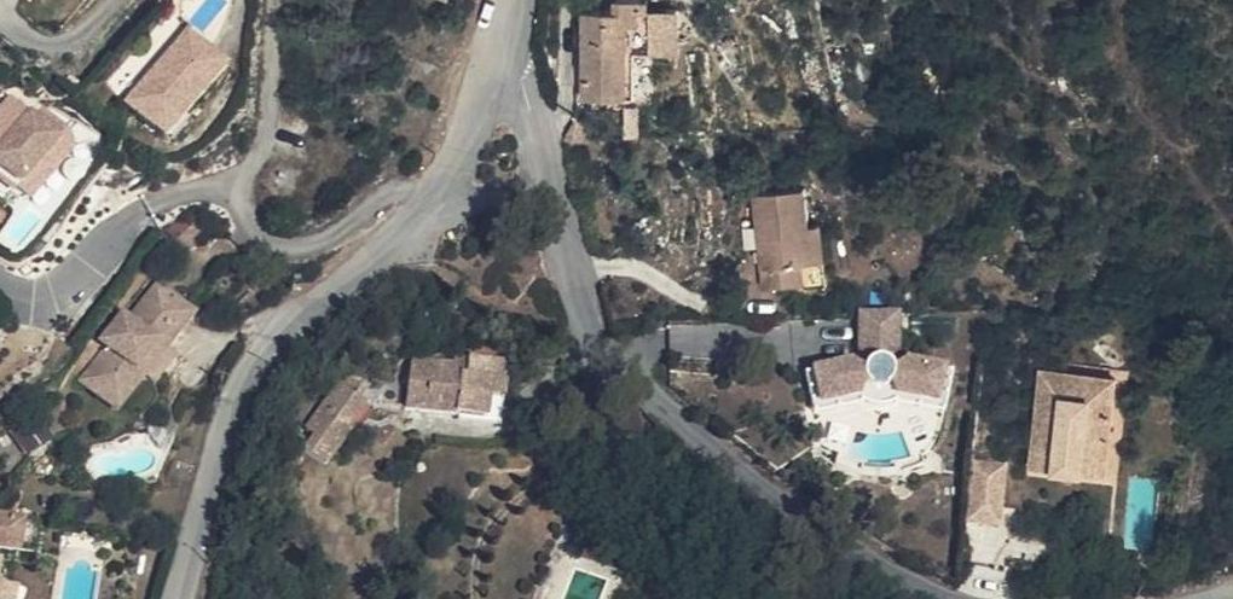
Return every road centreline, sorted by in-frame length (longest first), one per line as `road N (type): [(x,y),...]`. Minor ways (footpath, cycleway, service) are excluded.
road 1 (residential): [(565,232),(595,330),(660,402),(765,494),(868,567),(945,598)]
road 2 (residential): [(184,598),(237,415),(269,353),(424,218)]
road 3 (residential): [(500,73),(520,82),(534,108),(565,232)]
road 4 (residential): [(424,218),(474,136),(500,73)]
road 5 (residential): [(424,218),(510,199),(565,232)]

